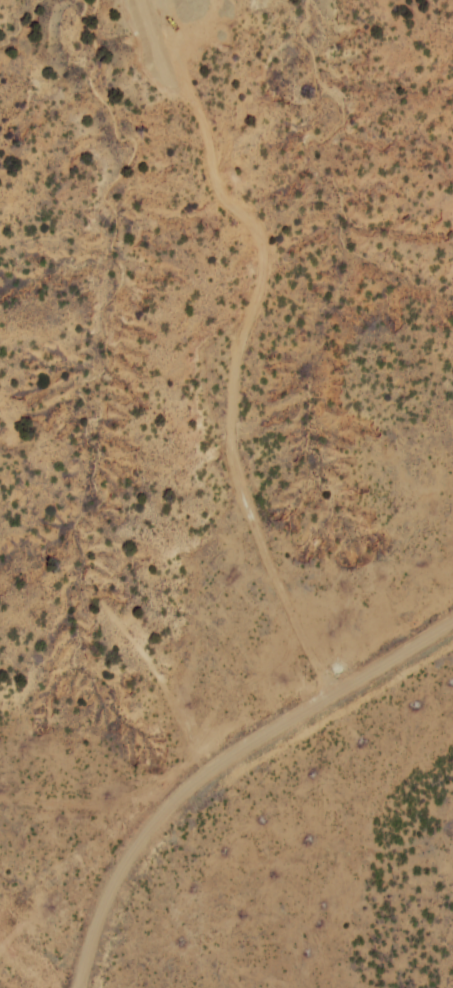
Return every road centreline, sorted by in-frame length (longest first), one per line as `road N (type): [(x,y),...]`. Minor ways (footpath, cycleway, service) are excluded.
road 1 (residential): [(80,987),(117,878),(180,794),(452,622)]

